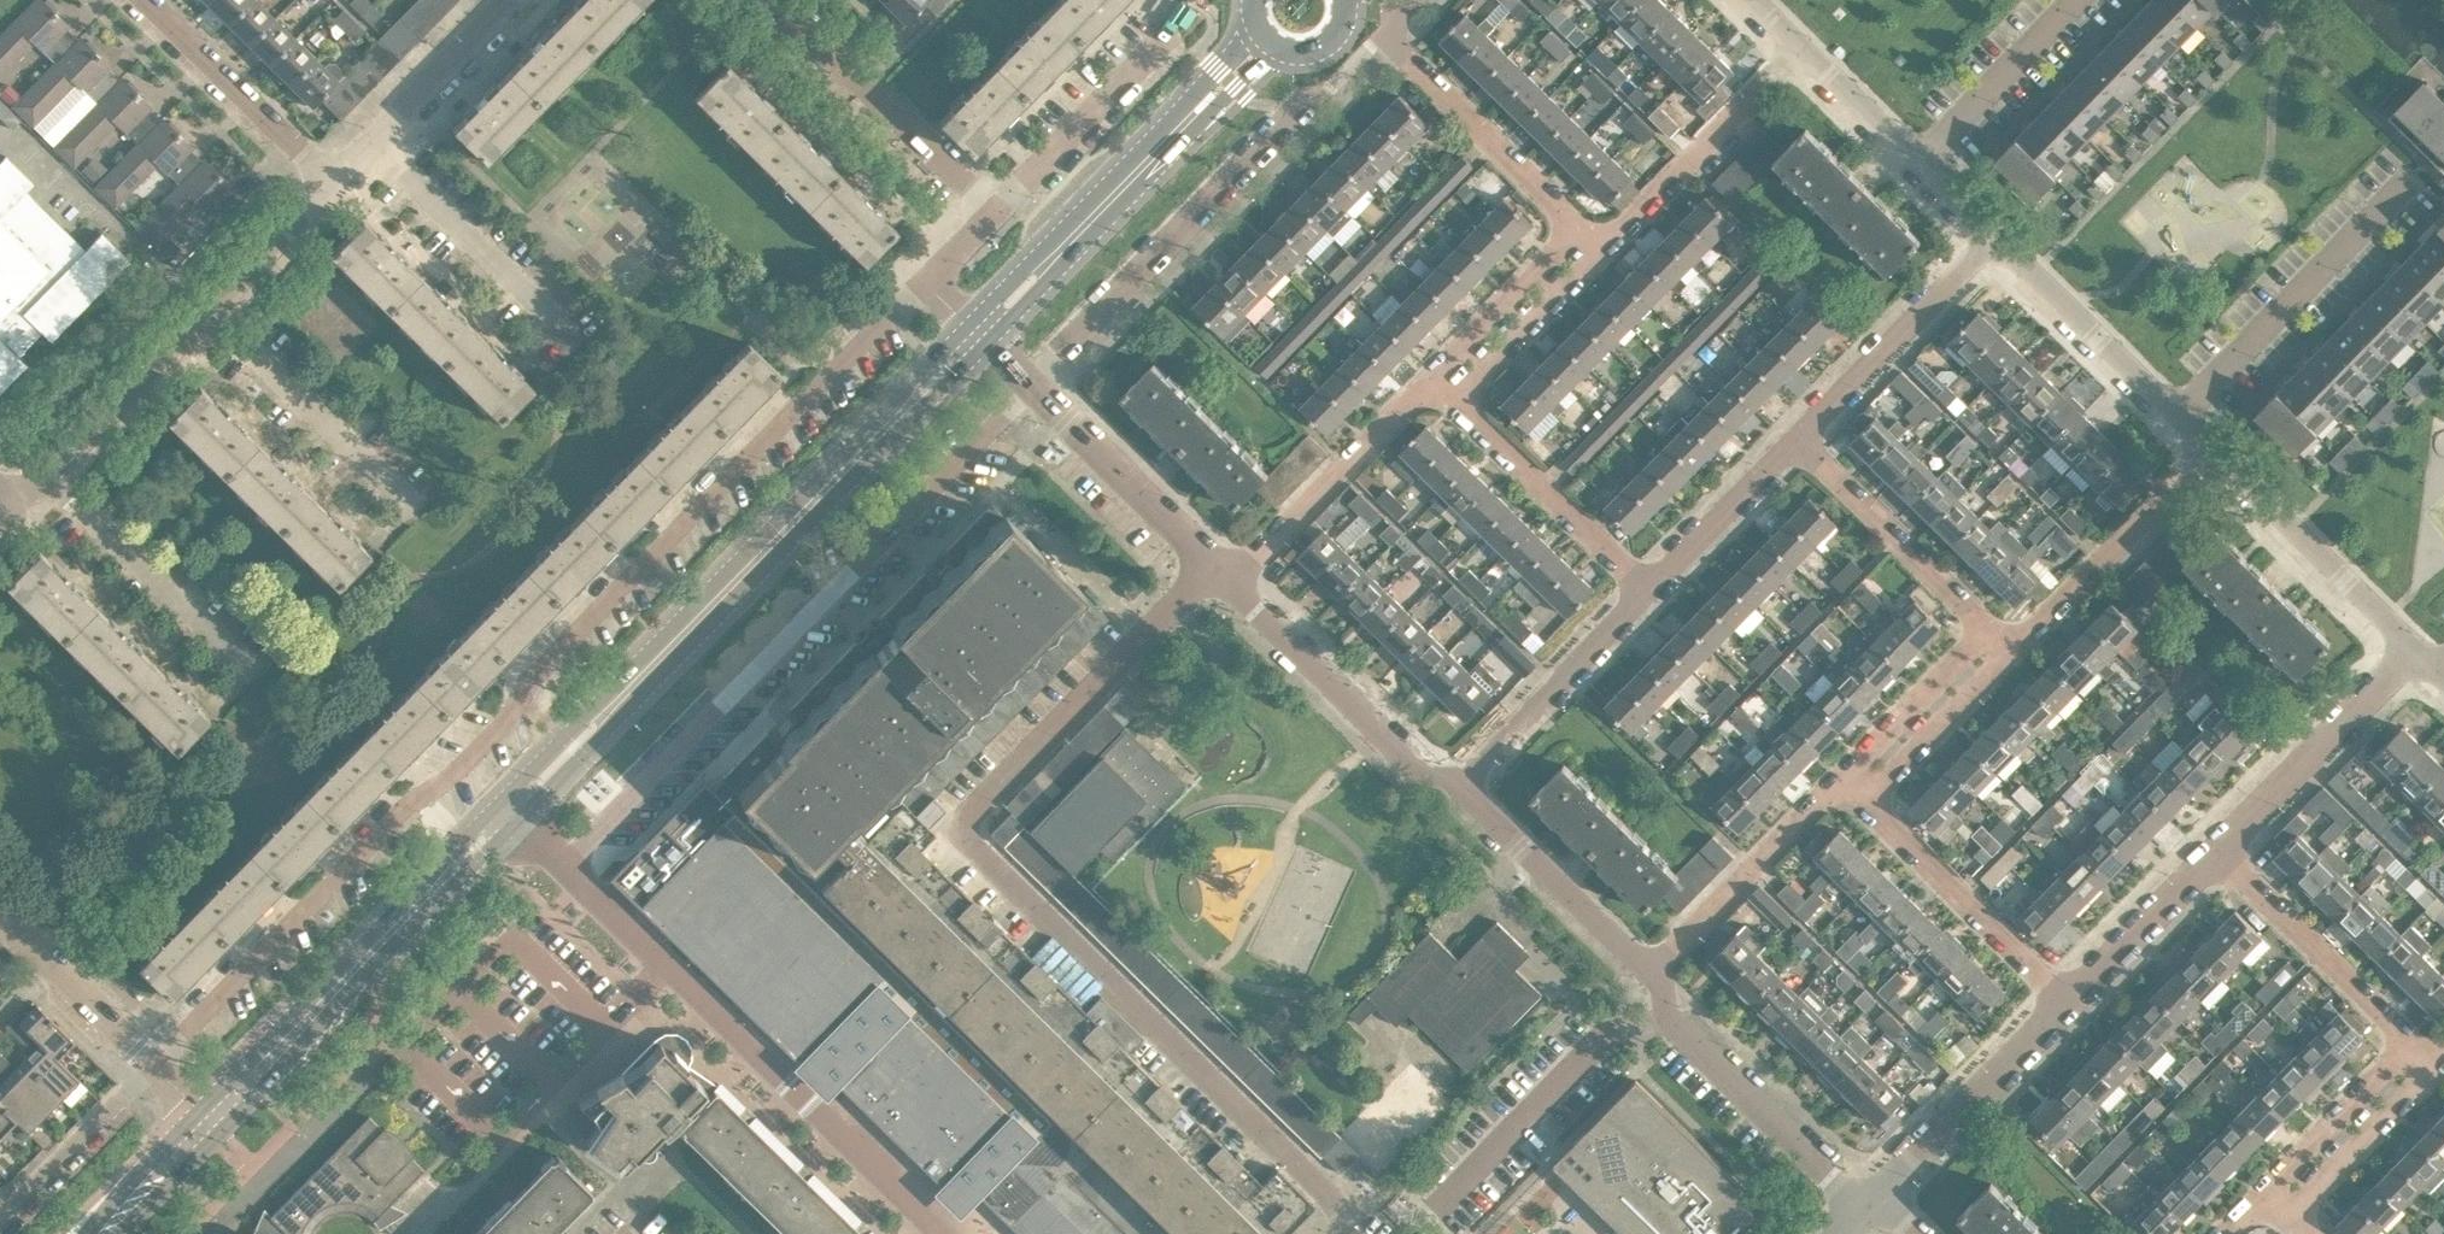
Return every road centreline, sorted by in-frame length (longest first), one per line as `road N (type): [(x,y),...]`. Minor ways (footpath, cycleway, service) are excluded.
road 1 (residential): [(153,1067),(428,799),(929,282)]
road 2 (secondary): [(511,812),(980,334)]
road 3 (residential): [(564,864),(1033,386)]
road 4 (residential): [(942,1233),(564,864)]
road 5 (unclassified): [(1033,386),(1293,121),(1393,39)]
road 6 (secondary): [(213,1125),(511,812)]
road 7 (secondary): [(980,334),(1264,49)]
road 8 (unclassified): [(1859,1211),(1641,984)]
road 9 (unclassified): [(1228,580),(1418,393),(1460,394)]
road 10 (unclassified): [(2212,462),(1996,244)]
road 11 (unclassified): [(1448,793),(1228,580)]
road 12 (unclassified): [(1641,984),(1835,792),(1868,792)]
road 13 (unclassified): [(997,211),(783,0)]
road 14 (unclassified): [(2009,653),(1797,443)]
road 15 (unclassified): [(2433,1061),(2221,858)]
road 16 (unclassified): [(1601,245),(1393,39)]
road 17 (unclassified): [(2070,997),(1868,792)]
road 18 (unclassified): [(1448,793),(1649,588)]
road 19 (unclassified): [(2221,858),(2418,652)]
road 20 (unclassified): [(568,345),(365,146)]
road 21 (unclassified): [(1797,443),(1996,244)]
road 22 (residential): [(997,211),(1197,14)]
road 23 (unclassified): [(2418,652),(2212,462)]
road 24 (unclassified): [(1601,245),(1804,53)]
road 25 (unclassified): [(2009,653),(2212,462)]
road 26 (unclassified): [(411,505),(208,315)]
road 27 (unclassified): [(1228,580),(1033,386)]
road 28 (unclassified): [(252,662),(57,472)]
road 29 (unclassified): [(1881,1192),(2070,997)]
road 30 (unclassified): [(1641,984),(1448,793)]
road 31 (unclassified): [(1649,588),(1460,394)]
road 32 (residential): [(330,180),(145,0)]
road 33 (unclassified): [(1917,169),(2082,0)]
road 34 (residential): [(57,472),(208,315)]
road 35 (residential): [(0,1220),(153,1067)]
road 36 (residential): [(153,1067),(0,915)]
road 37 (residential): [(365,146),(522,0)]
road 38 (unclassified): [(1649,588),(1797,443)]
road 39 (unclassified): [(2280,1199),(2433,1061)]
road 40 (unclassified): [(2070,997),(2221,858)]
road 41 (unclassified): [(1460,394),(1601,245)]
road 42 (unclassified): [(1868,792),(2009,653)]
road 43 (residential): [(208,315),(330,180)]
road 44 (unclassified): [(1917,169),(1804,53)]
road 45 (secondary): [(99,1233),(213,1125)]
road 46 (secondary): [(1264,49),(1288,63),(1316,62),(1340,48),(1353,24),(1353,0)]

